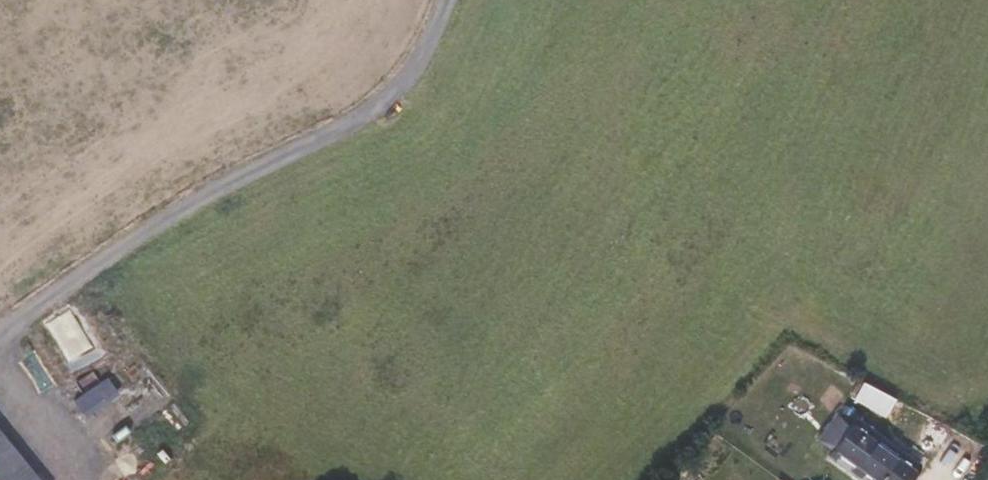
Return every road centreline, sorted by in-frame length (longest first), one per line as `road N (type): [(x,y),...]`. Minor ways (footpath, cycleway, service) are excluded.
road 1 (track): [(450,0),(421,63),(373,118),(0,330)]

